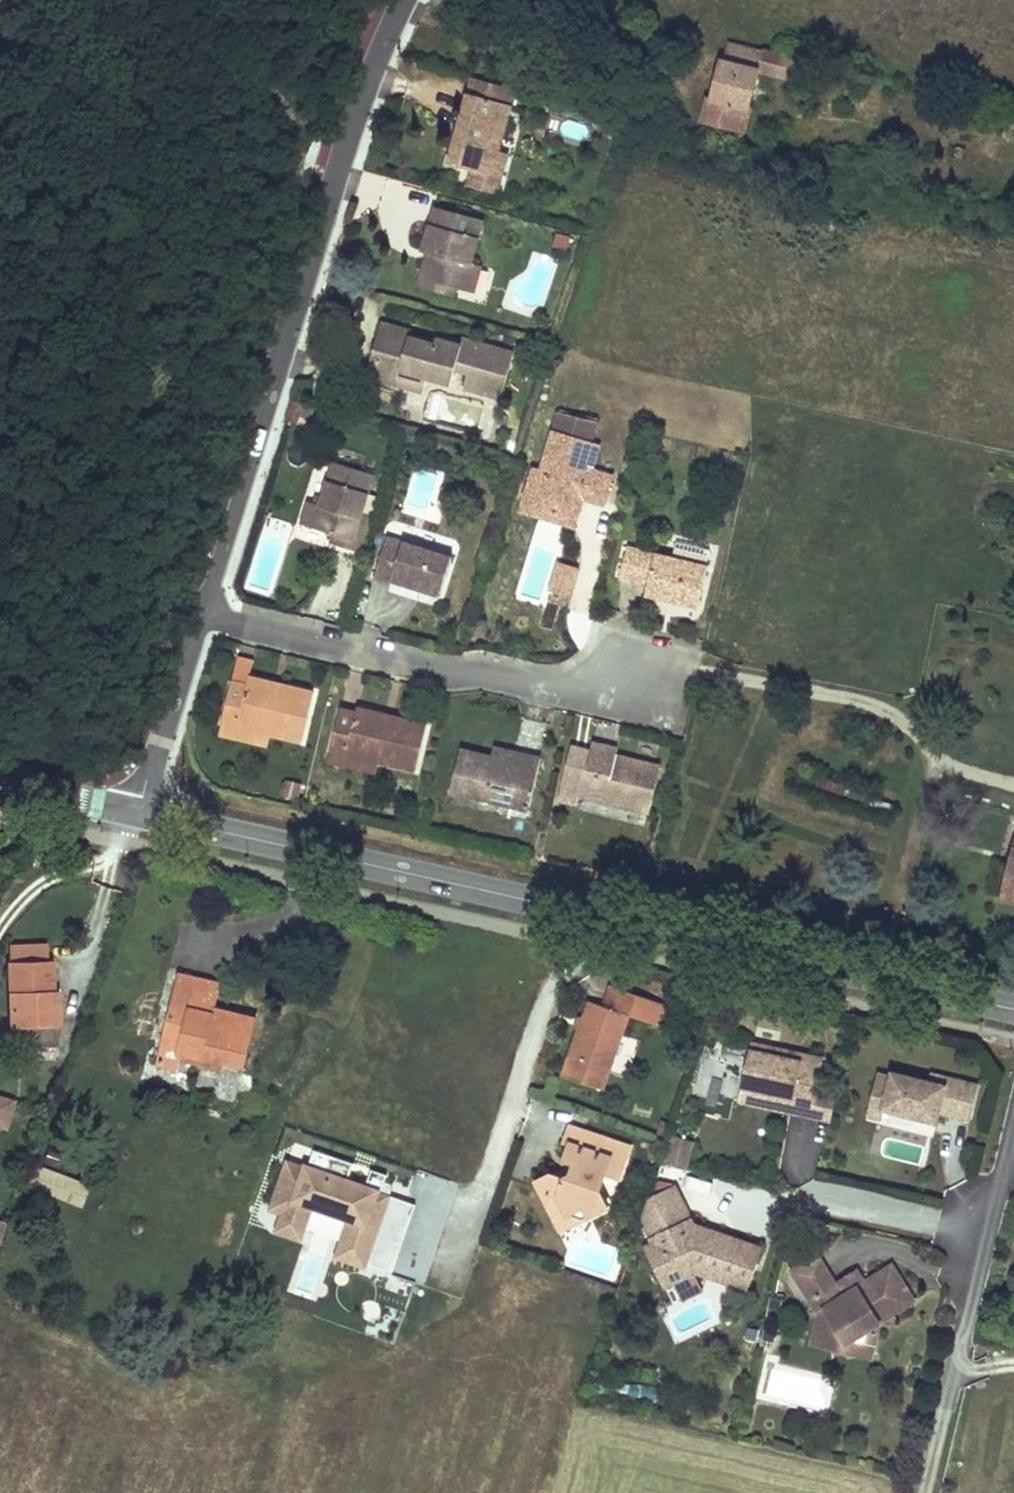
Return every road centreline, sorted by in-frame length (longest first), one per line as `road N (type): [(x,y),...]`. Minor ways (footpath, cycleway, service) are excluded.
road 1 (secondary): [(1013,1010),(132,809)]
road 2 (residential): [(403,0),(352,116),(194,612)]
road 3 (residential): [(194,612),(446,676),(553,692),(654,686)]
road 4 (residential): [(194,612),(132,809)]
road 5 (secondary): [(132,809),(0,780)]

